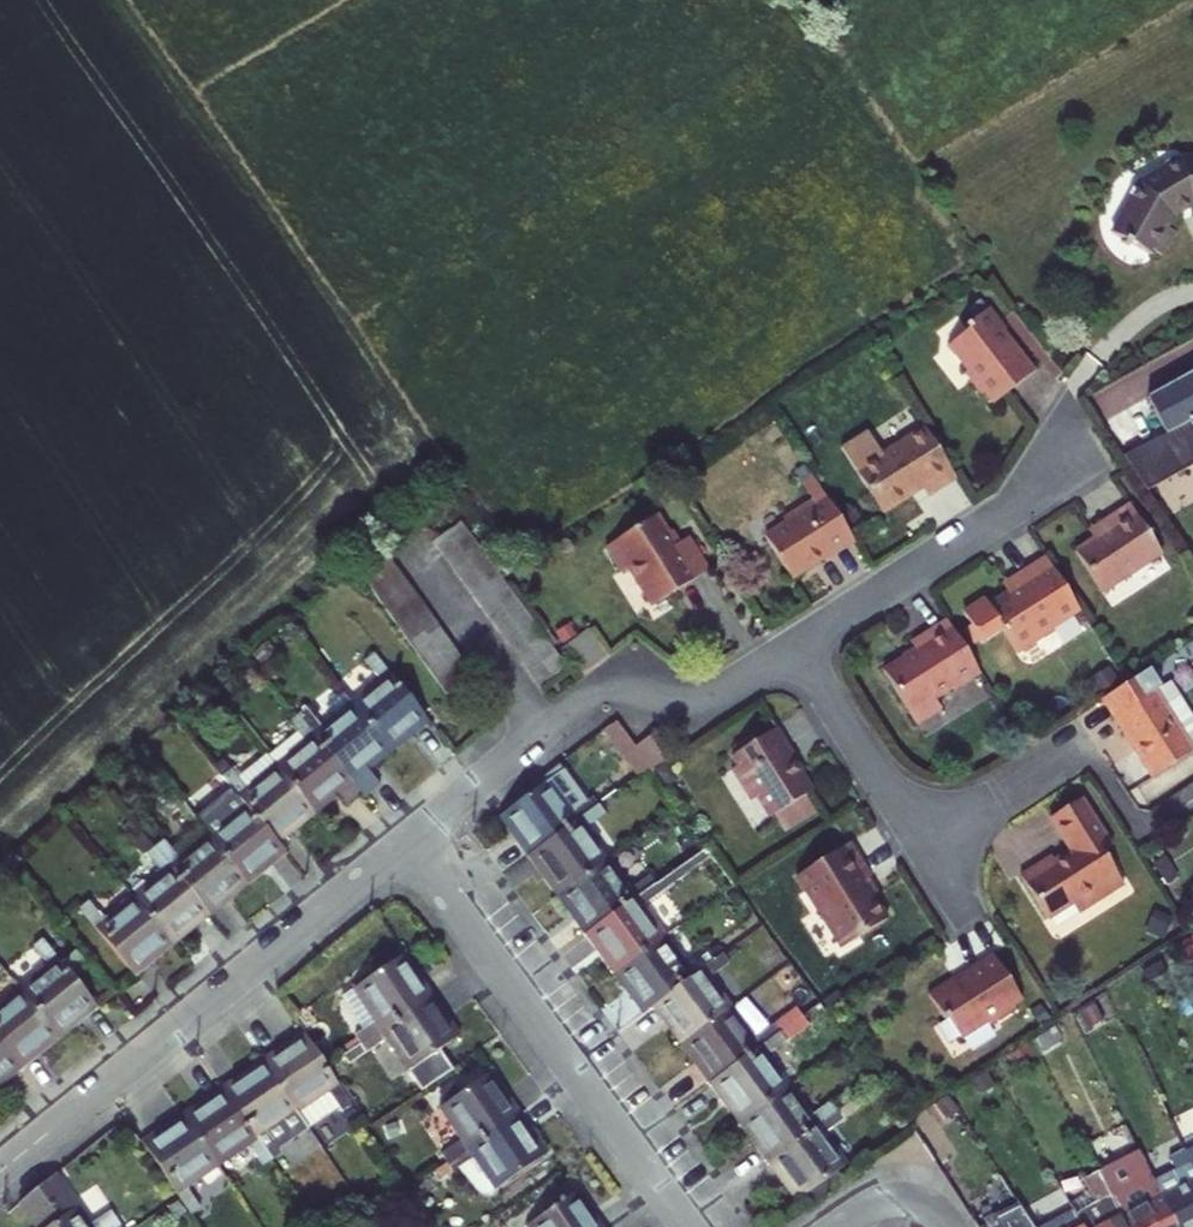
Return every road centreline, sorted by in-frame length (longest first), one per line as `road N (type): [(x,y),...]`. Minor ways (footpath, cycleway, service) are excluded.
road 1 (residential): [(0,1173),(407,842)]
road 2 (residential): [(407,842),(686,1226)]
road 3 (residential): [(794,645),(1087,464)]
road 4 (residential): [(549,731),(613,685),(703,699),(794,645)]
road 5 (residential): [(549,731),(408,539)]
road 6 (residential): [(794,645),(923,841)]
road 7 (residential): [(407,842),(549,731)]
road 8 (residential): [(923,841),(1071,743)]
road 9 (residential): [(946,1226),(928,1206),(903,1197),(883,1199),(840,1226)]

